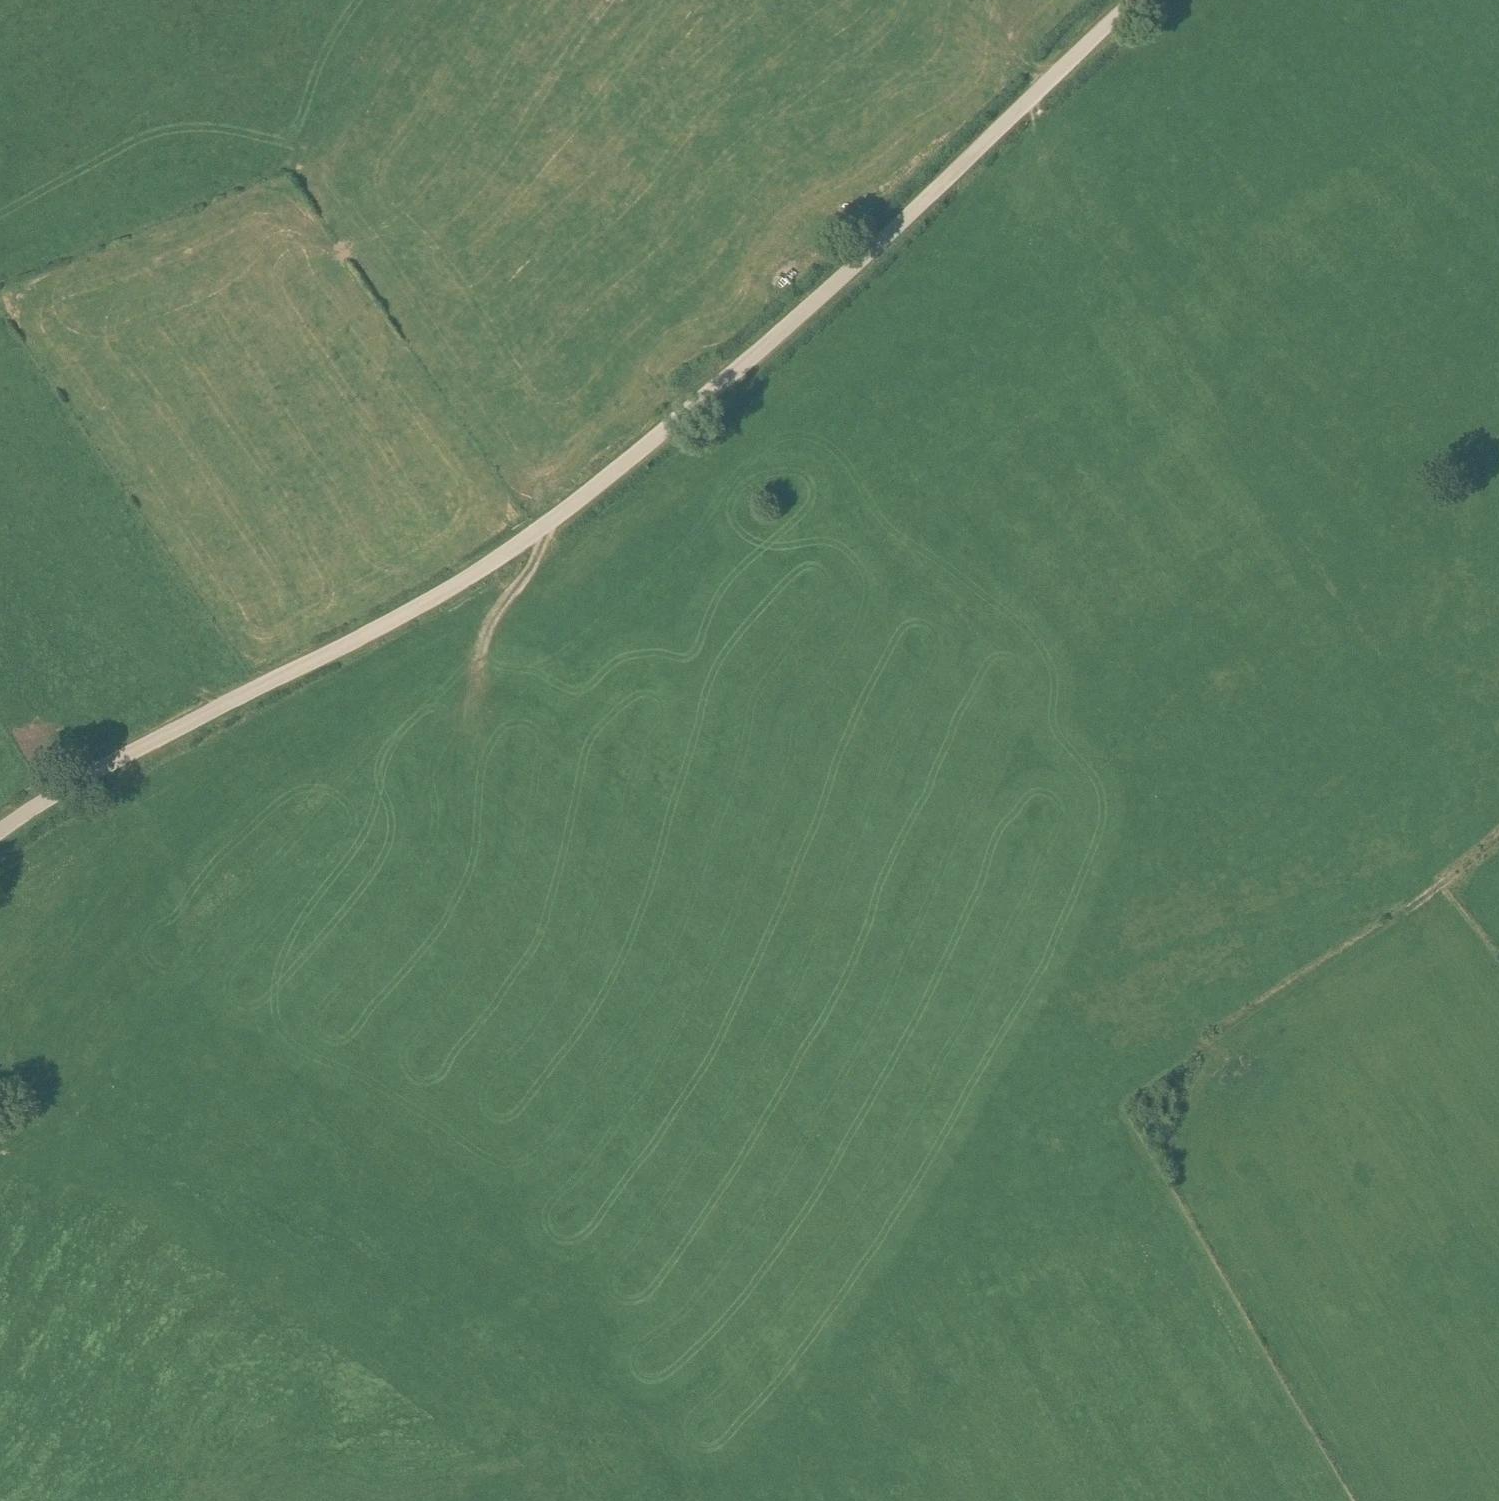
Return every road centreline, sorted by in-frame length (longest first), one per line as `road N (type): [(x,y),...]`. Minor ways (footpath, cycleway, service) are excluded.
road 1 (unclassified): [(0,831),(69,785),(466,580),(805,312),(1138,0)]
road 2 (track): [(1498,840),(1396,922),(1196,1057)]

